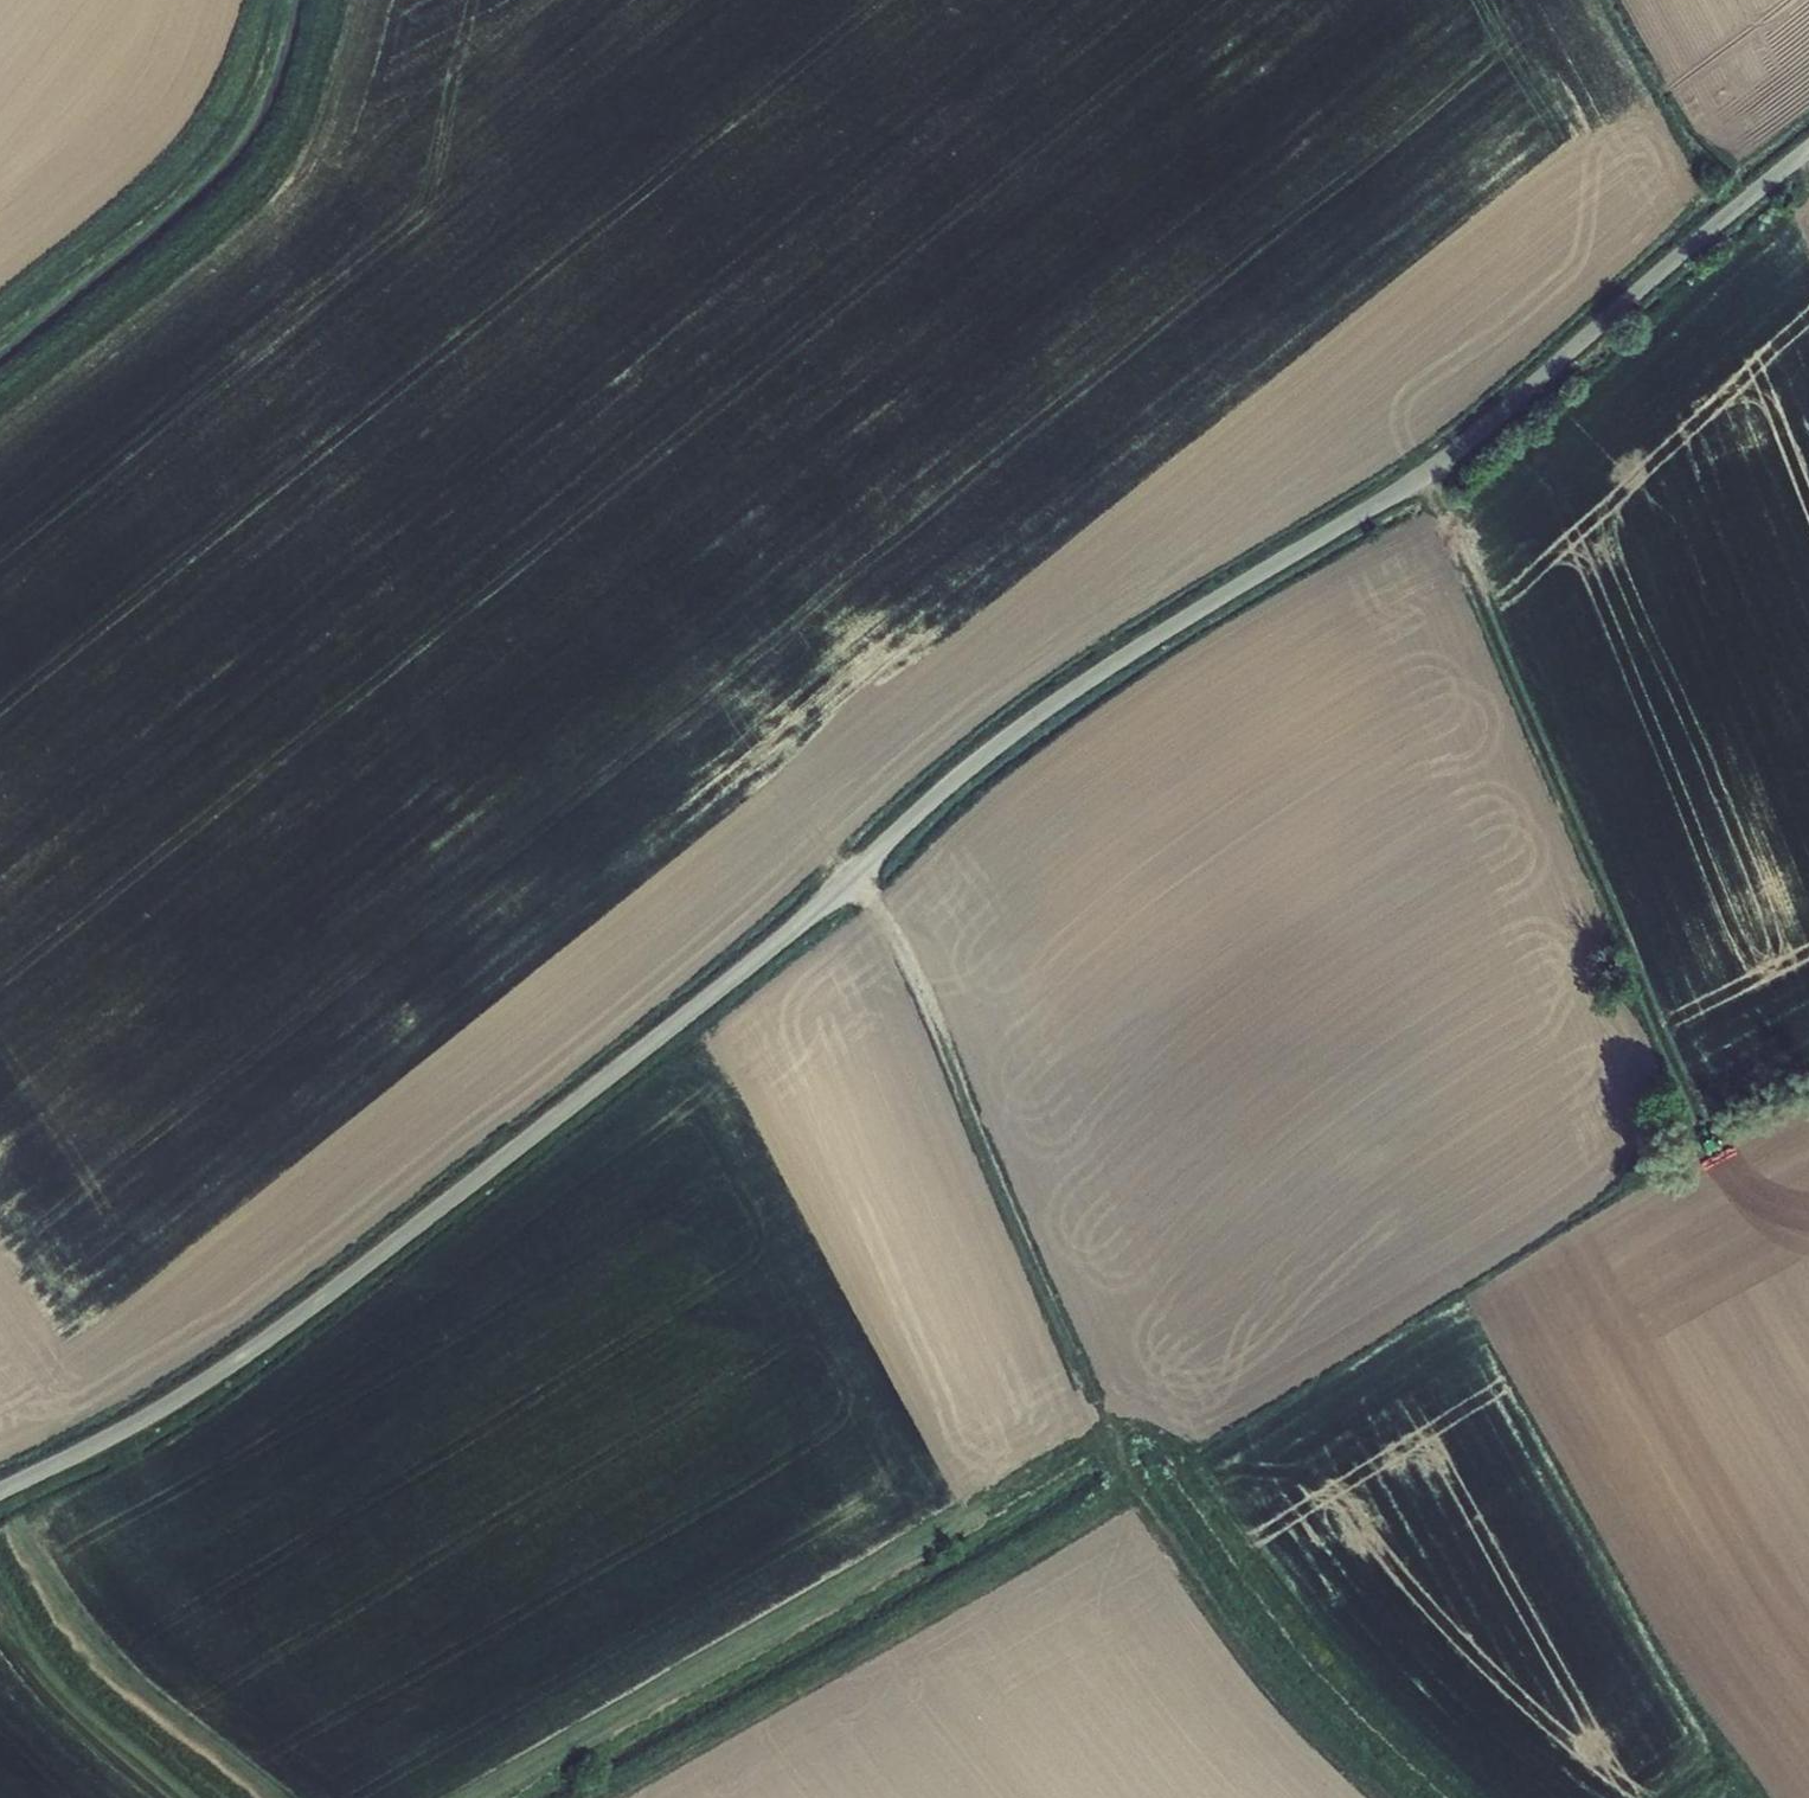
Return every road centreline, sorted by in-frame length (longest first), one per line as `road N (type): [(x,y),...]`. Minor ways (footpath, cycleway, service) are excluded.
road 1 (unclassified): [(0,1491),(139,1421),(288,1324),(757,958),(997,745),(1452,453),(1808,149)]

